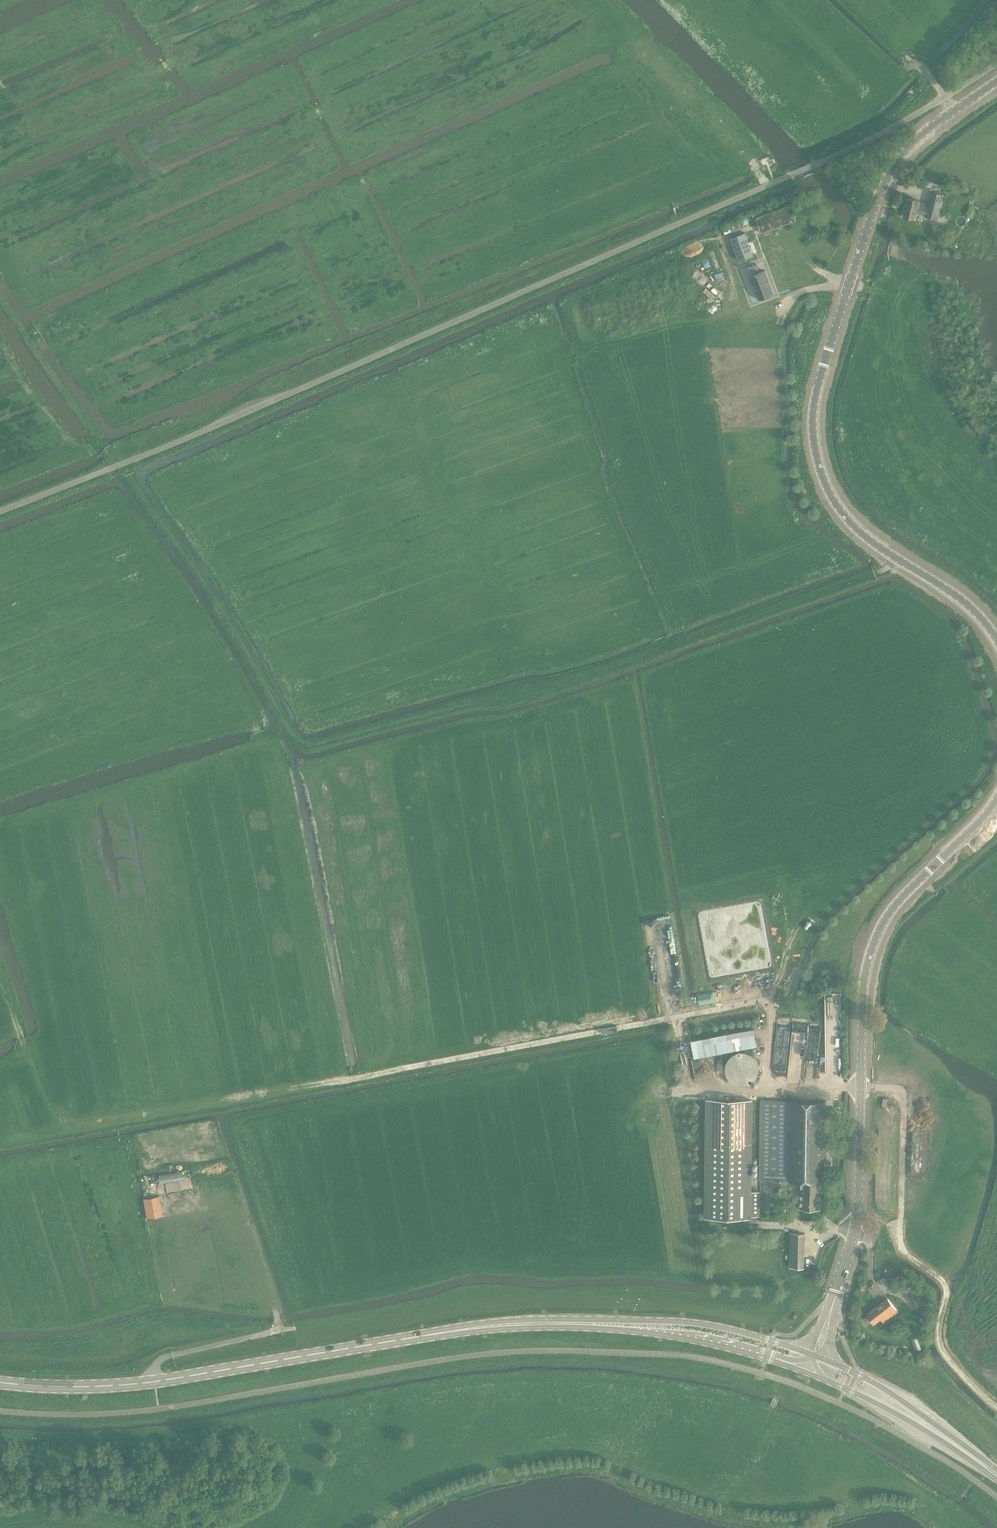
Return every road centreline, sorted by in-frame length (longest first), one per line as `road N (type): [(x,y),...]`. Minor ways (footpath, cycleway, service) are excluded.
road 1 (unclassified): [(996,639),(961,599),(875,544),(842,512),(824,480),(813,419),(886,180),(912,144),(996,81)]
road 2 (unclassified): [(814,1355),(856,1224),(863,998),(872,948),(897,904),(996,799)]
road 3 (secondary): [(568,1323),(495,1326),(154,1382),(0,1382)]
road 4 (secondary): [(814,1355),(697,1323),(568,1323)]
road 5 (secondary): [(568,1323),(698,1339),(808,1371)]
road 6 (secondary): [(996,1475),(874,1382),(814,1355)]
road 7 (secondary): [(808,1371),(996,1475)]

